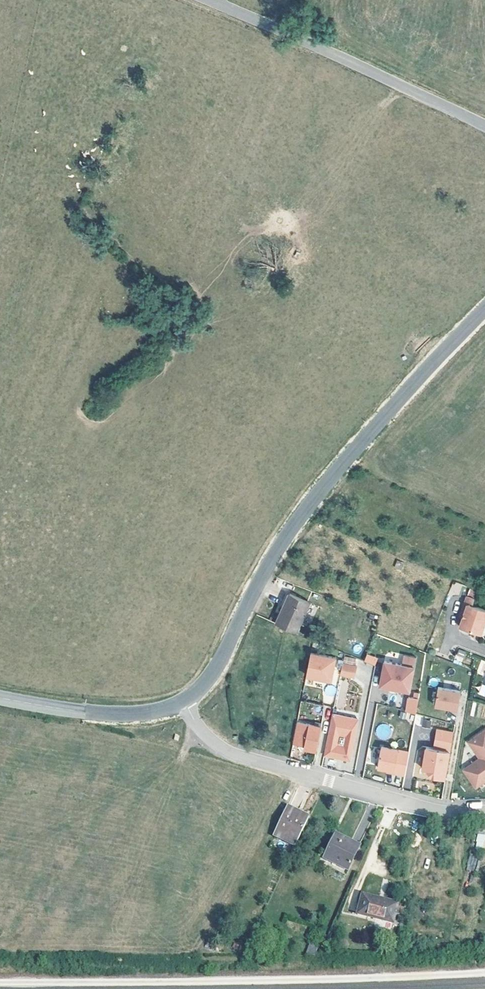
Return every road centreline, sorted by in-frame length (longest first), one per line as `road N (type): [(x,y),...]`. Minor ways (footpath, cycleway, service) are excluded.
road 1 (tertiary): [(484,313),(313,500),(215,667),(184,700)]
road 2 (residential): [(484,811),(438,809),(257,764),(203,735),(184,700)]
road 3 (unclassified): [(205,0),(484,127)]
road 4 (tertiary): [(184,700),(111,714),(0,698)]

